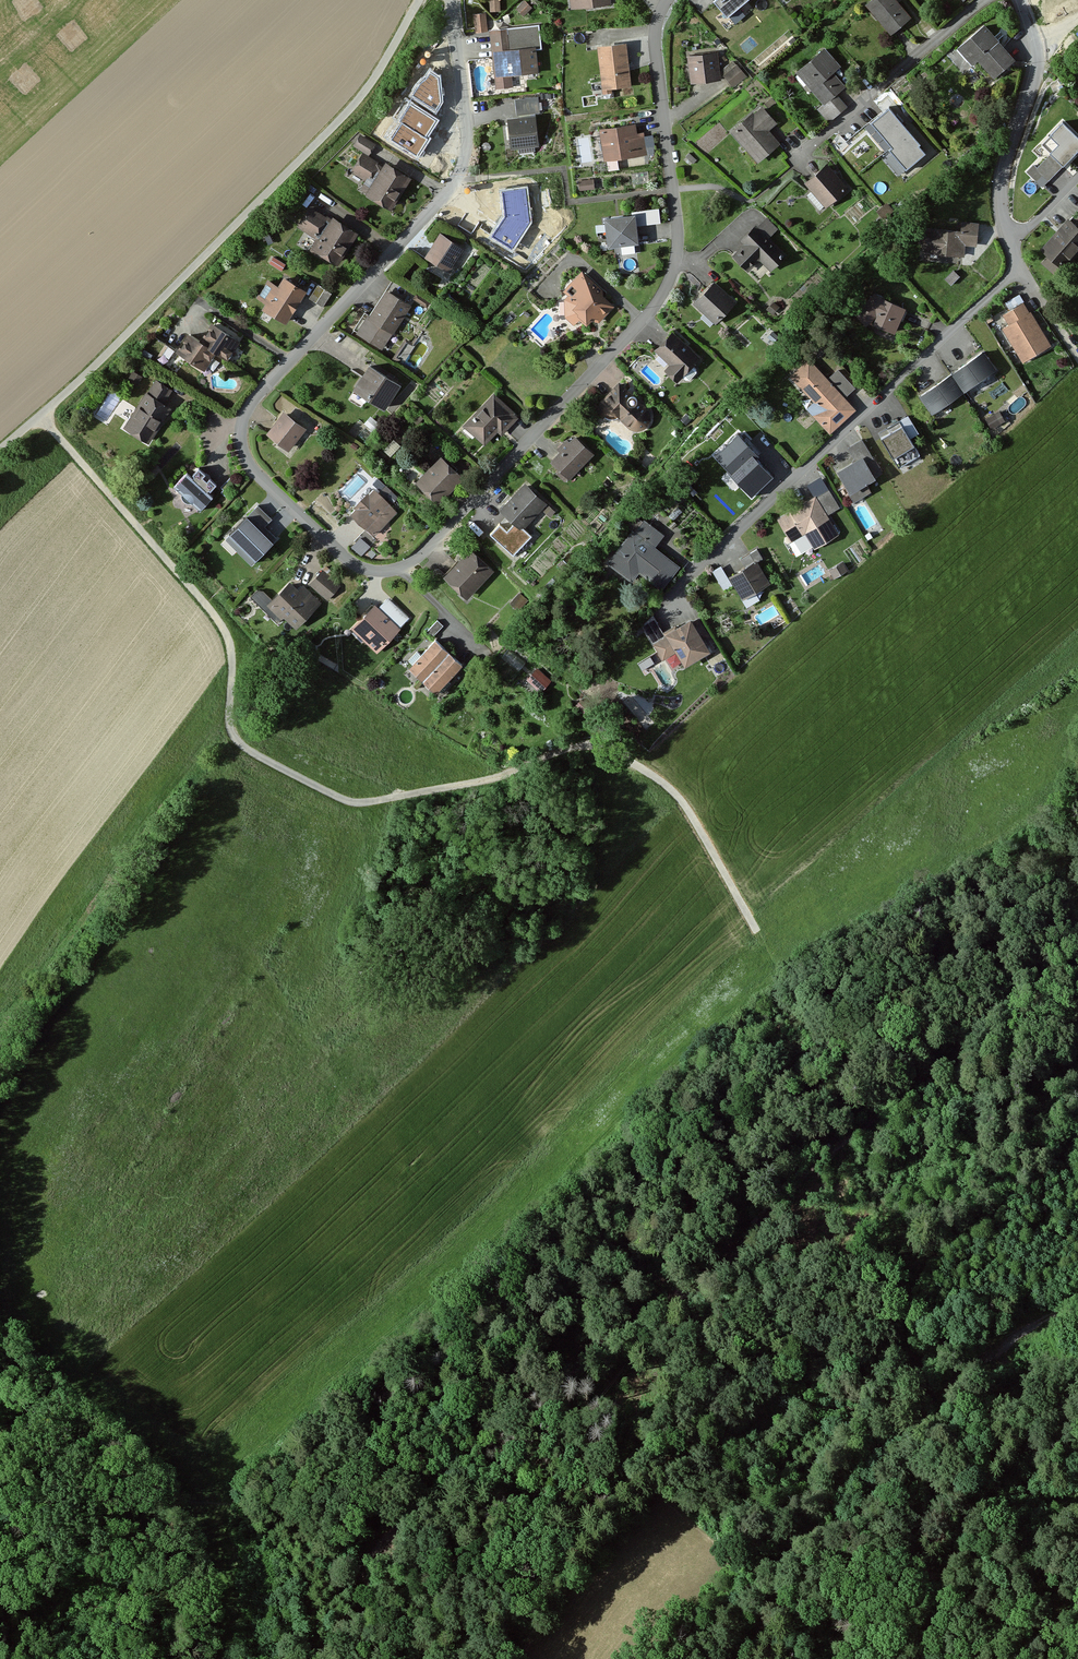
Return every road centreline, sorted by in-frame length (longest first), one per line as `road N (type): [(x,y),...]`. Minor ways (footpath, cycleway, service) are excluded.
road 1 (residential): [(448,0),(463,151),(452,184),(238,426),(259,478),(357,568),(376,571),(416,558),(663,292),(675,242),(653,39),(668,0)]
road 2 (track): [(41,417),(220,629),(230,660),(227,736),(246,753),(339,802),(364,804),(572,745),(610,753),(652,778),(688,814),(781,984)]
road 3 (track): [(1077,1121),(736,1309),(665,1320),(373,1535)]
road 4 (track): [(0,450),(335,123),(374,78),(417,0)]
road 5 (track): [(1077,975),(1015,1012),(821,1159),(663,1321)]
road 6 (track): [(755,1658),(783,1549),(935,1405),(1077,1298)]
road 7 (residential): [(1019,266),(664,602)]
road 8 (residential): [(1011,246),(1001,212),(1035,51),(1017,0)]
road 9 (track): [(312,1658),(315,1610),(373,1535)]

